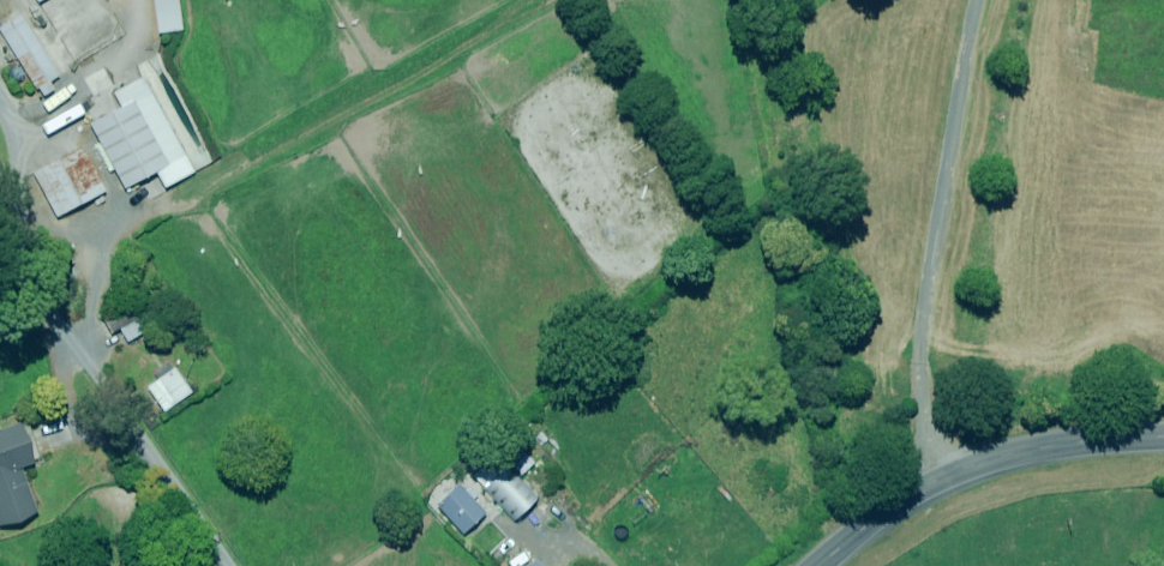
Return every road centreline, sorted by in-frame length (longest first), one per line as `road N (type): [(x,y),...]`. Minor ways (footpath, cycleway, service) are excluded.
road 1 (track): [(927,488),(912,365),(979,0)]
road 2 (tertiary): [(824,565),(927,488),(979,466),(1035,451),(1163,438)]

